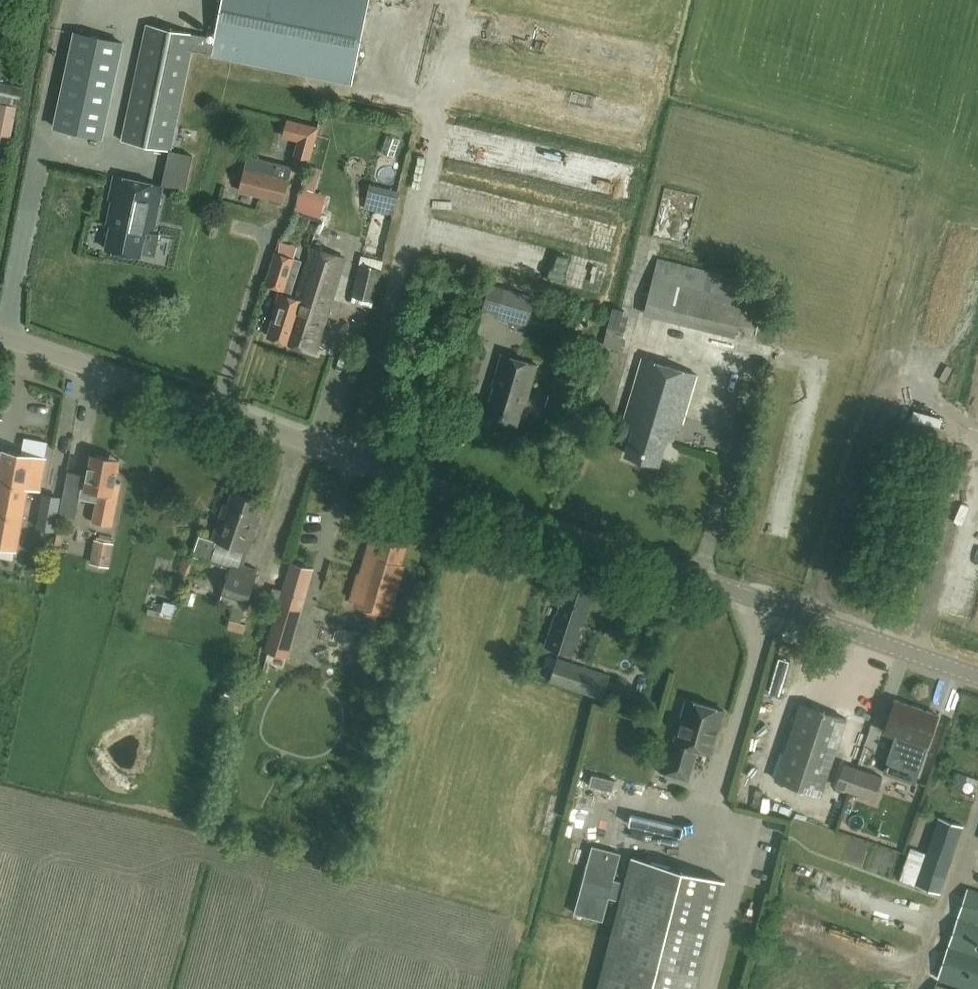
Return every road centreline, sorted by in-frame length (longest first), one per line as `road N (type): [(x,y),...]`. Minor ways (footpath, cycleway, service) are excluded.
road 1 (tertiary): [(977,676),(0,336)]
road 2 (track): [(900,649),(977,374)]

